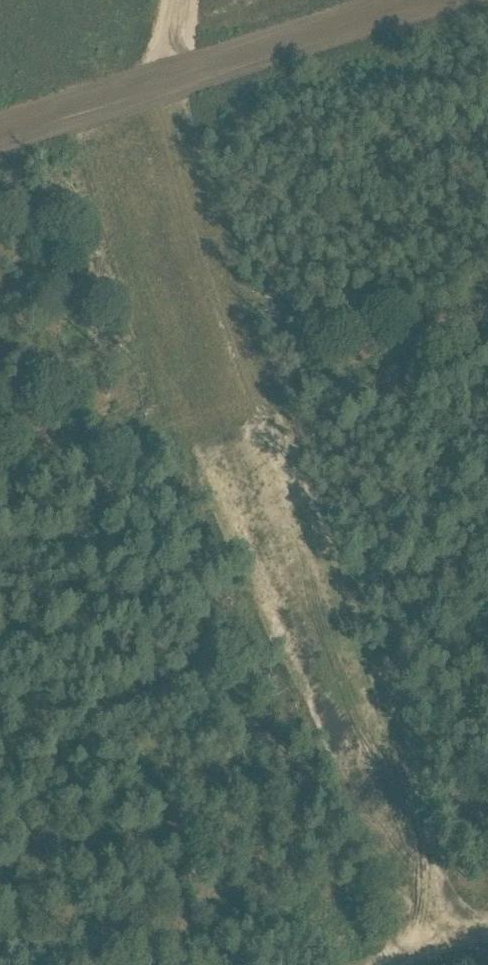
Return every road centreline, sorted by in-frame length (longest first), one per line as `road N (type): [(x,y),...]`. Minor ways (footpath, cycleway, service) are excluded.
road 1 (track): [(183,0),(172,82),(233,410),(282,562),(438,959)]
road 2 (track): [(433,0),(0,136)]

